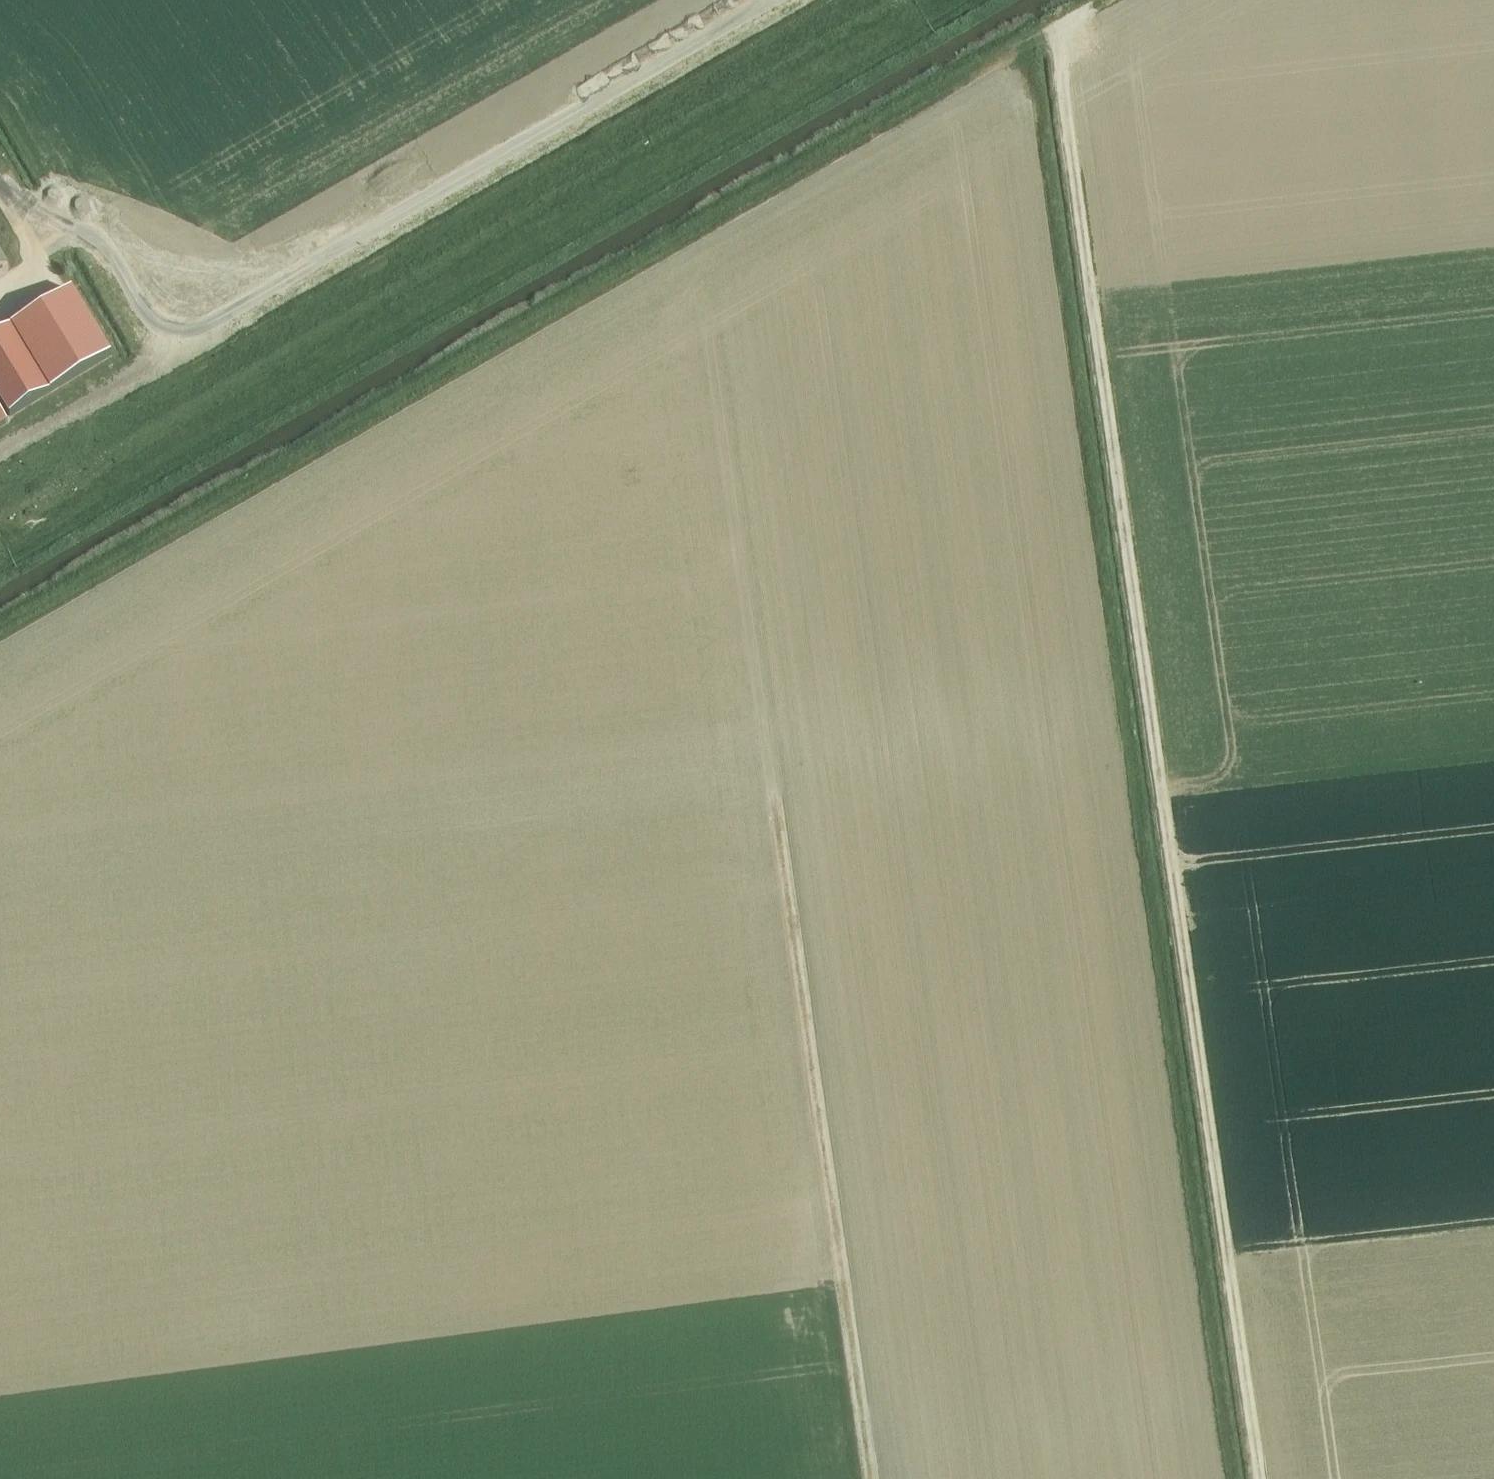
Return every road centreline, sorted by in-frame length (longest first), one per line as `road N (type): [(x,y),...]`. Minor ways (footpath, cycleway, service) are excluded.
road 1 (track): [(1258,1478),(1056,31)]
road 2 (track): [(0,635),(1109,0)]
road 3 (track): [(875,1478),(774,803)]

